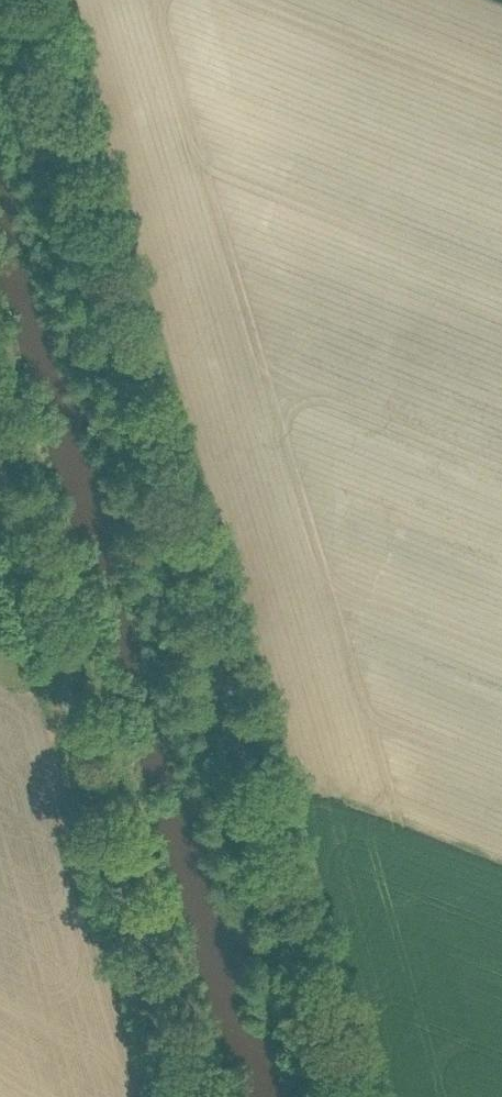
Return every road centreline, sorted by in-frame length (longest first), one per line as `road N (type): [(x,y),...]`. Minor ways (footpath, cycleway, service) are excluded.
road 1 (unclassified): [(337,1096),(25,0)]
road 2 (unclassified): [(180,1096),(0,478)]

